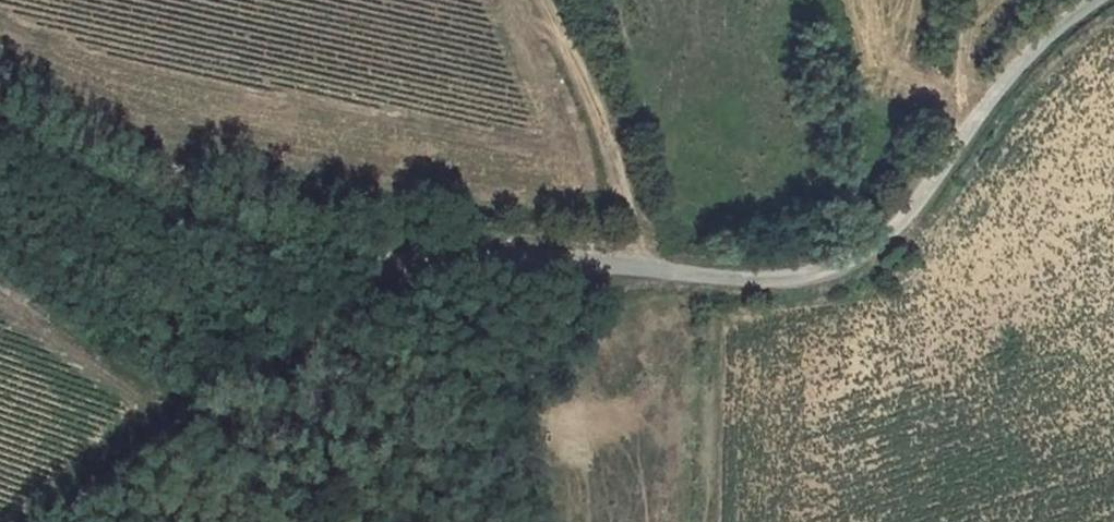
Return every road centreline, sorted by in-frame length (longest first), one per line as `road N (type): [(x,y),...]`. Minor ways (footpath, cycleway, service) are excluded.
road 1 (unclassified): [(1105,0),(1009,69),(873,258),(796,278),(487,251),(387,259),(296,316),(52,521)]
road 2 (track): [(387,259),(248,239),(167,214),(0,110)]
road 3 (track): [(547,0),(603,103),(645,267)]
road 4 (track): [(528,521),(514,408),(580,263)]
road 5 (track): [(949,153),(973,0)]

